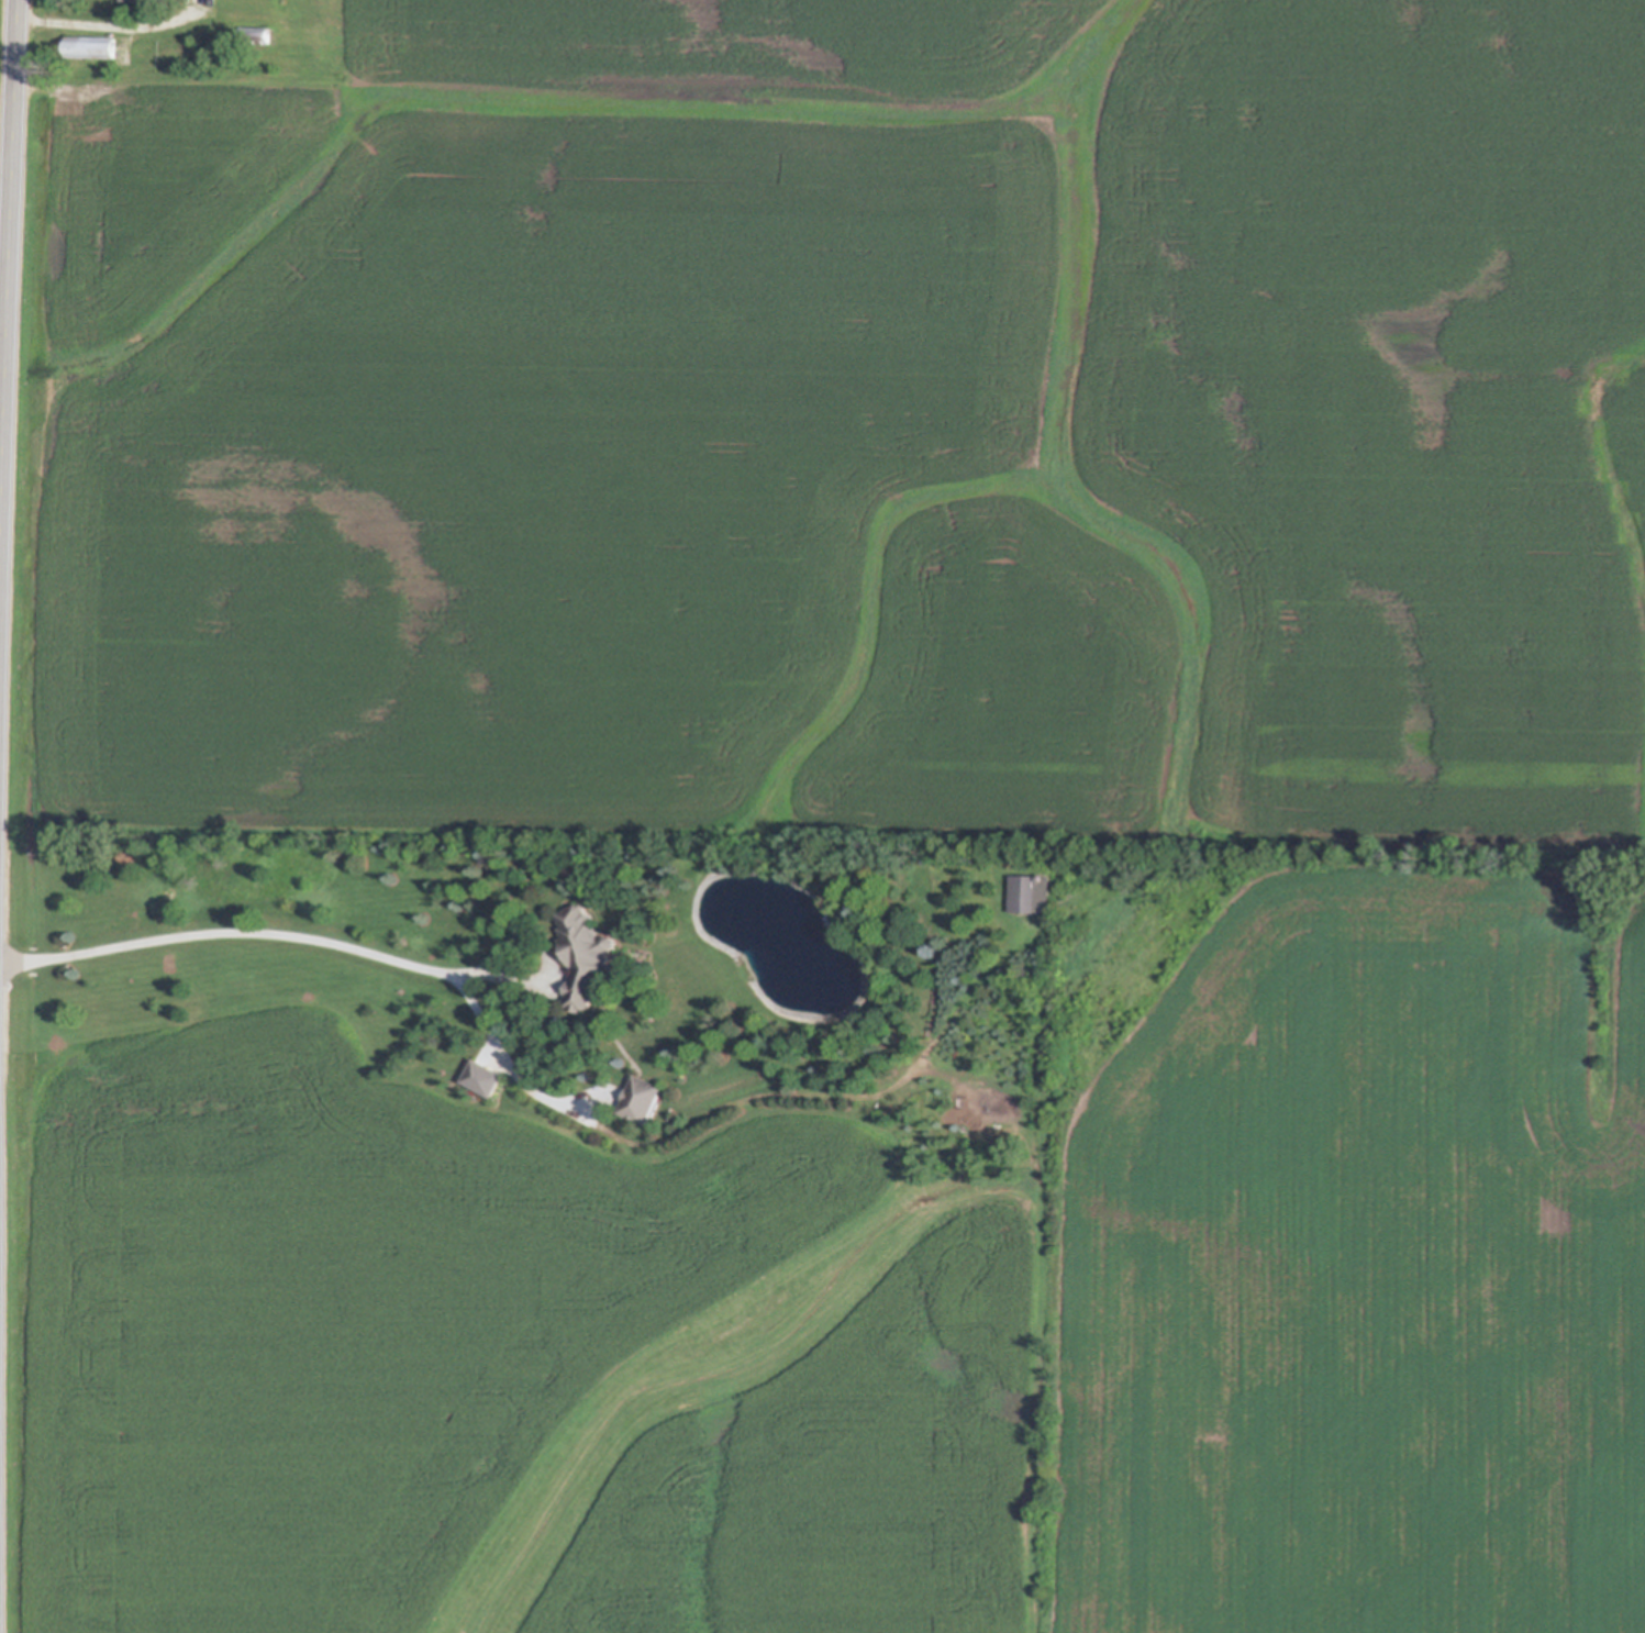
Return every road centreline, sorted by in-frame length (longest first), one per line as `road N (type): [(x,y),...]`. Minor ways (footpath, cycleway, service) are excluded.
road 1 (tertiary): [(16,0),(0,549)]

